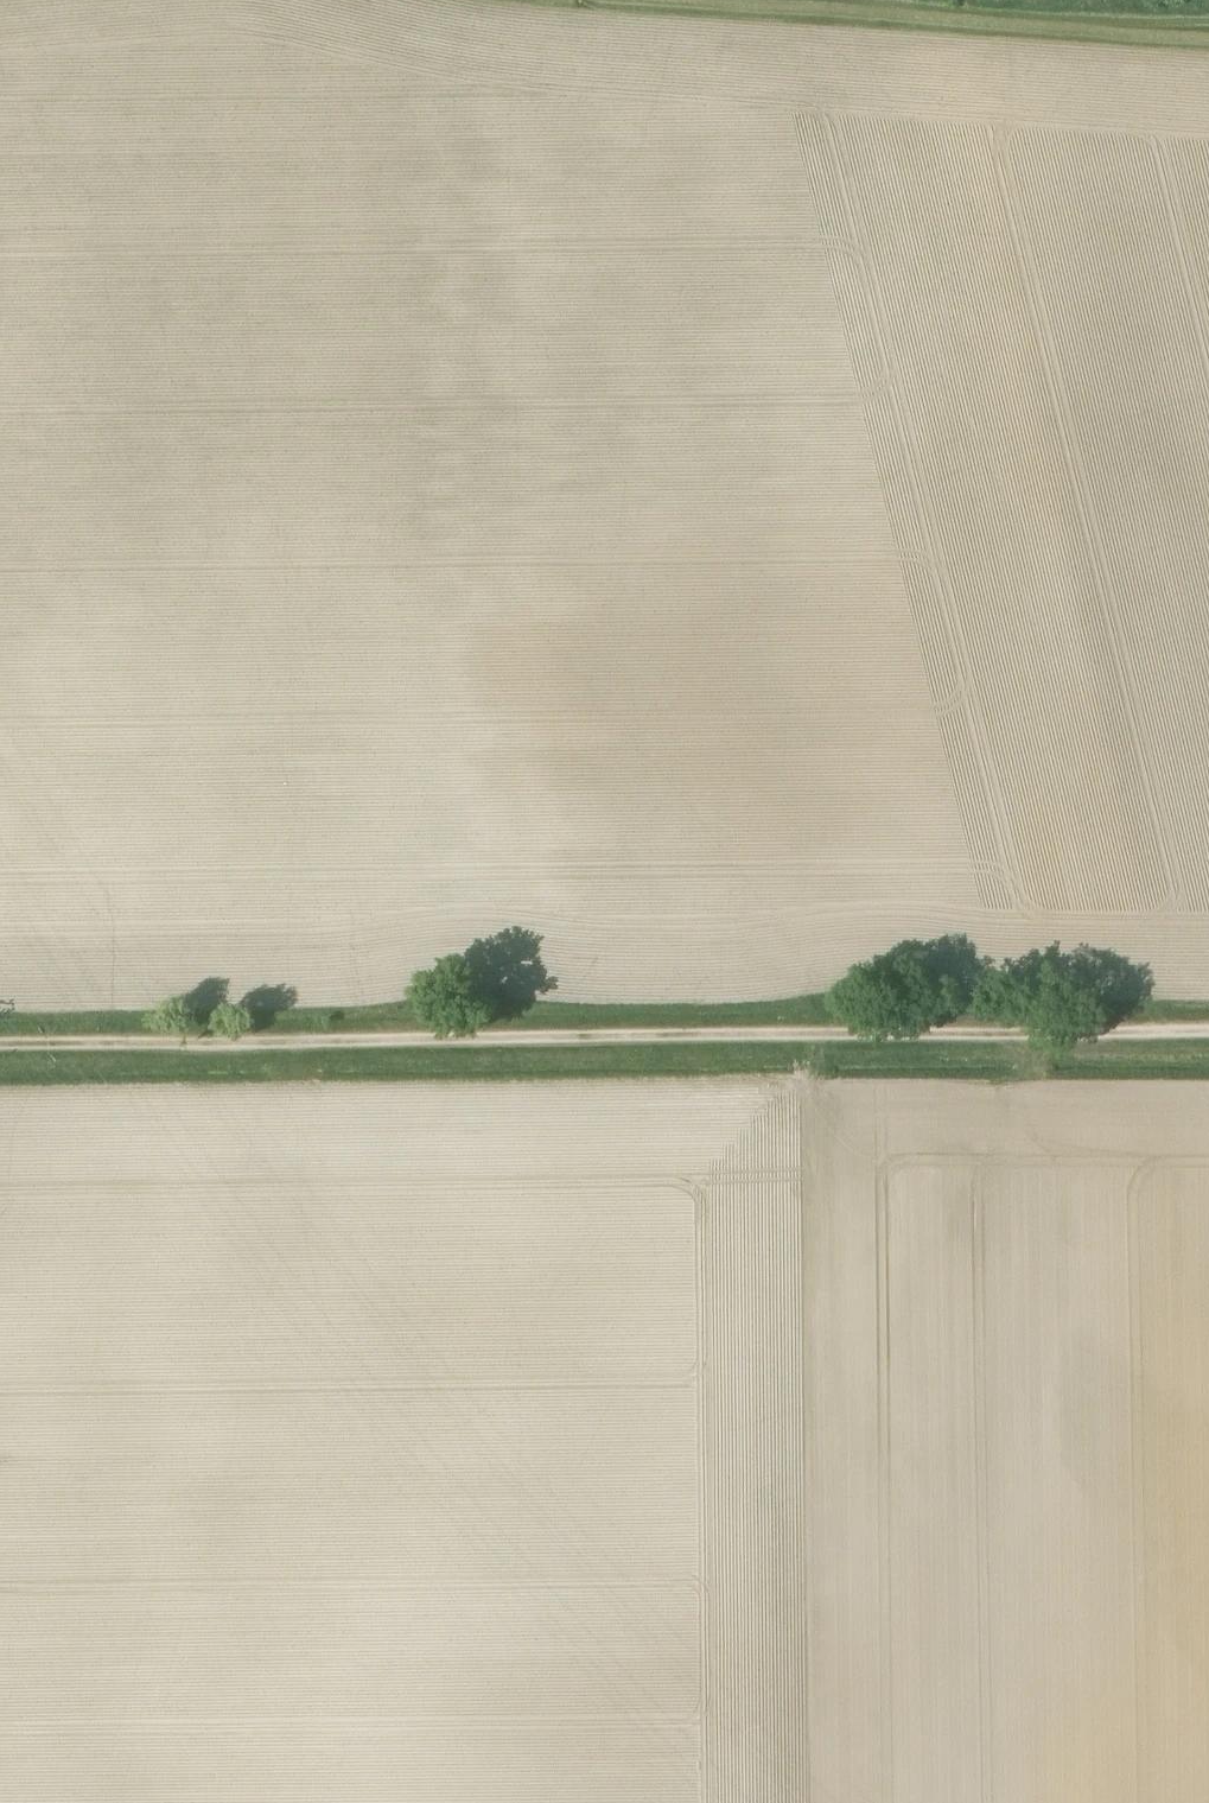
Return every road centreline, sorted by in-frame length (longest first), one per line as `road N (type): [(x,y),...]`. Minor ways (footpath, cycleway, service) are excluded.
road 1 (track): [(1208,1023),(0,1039)]

